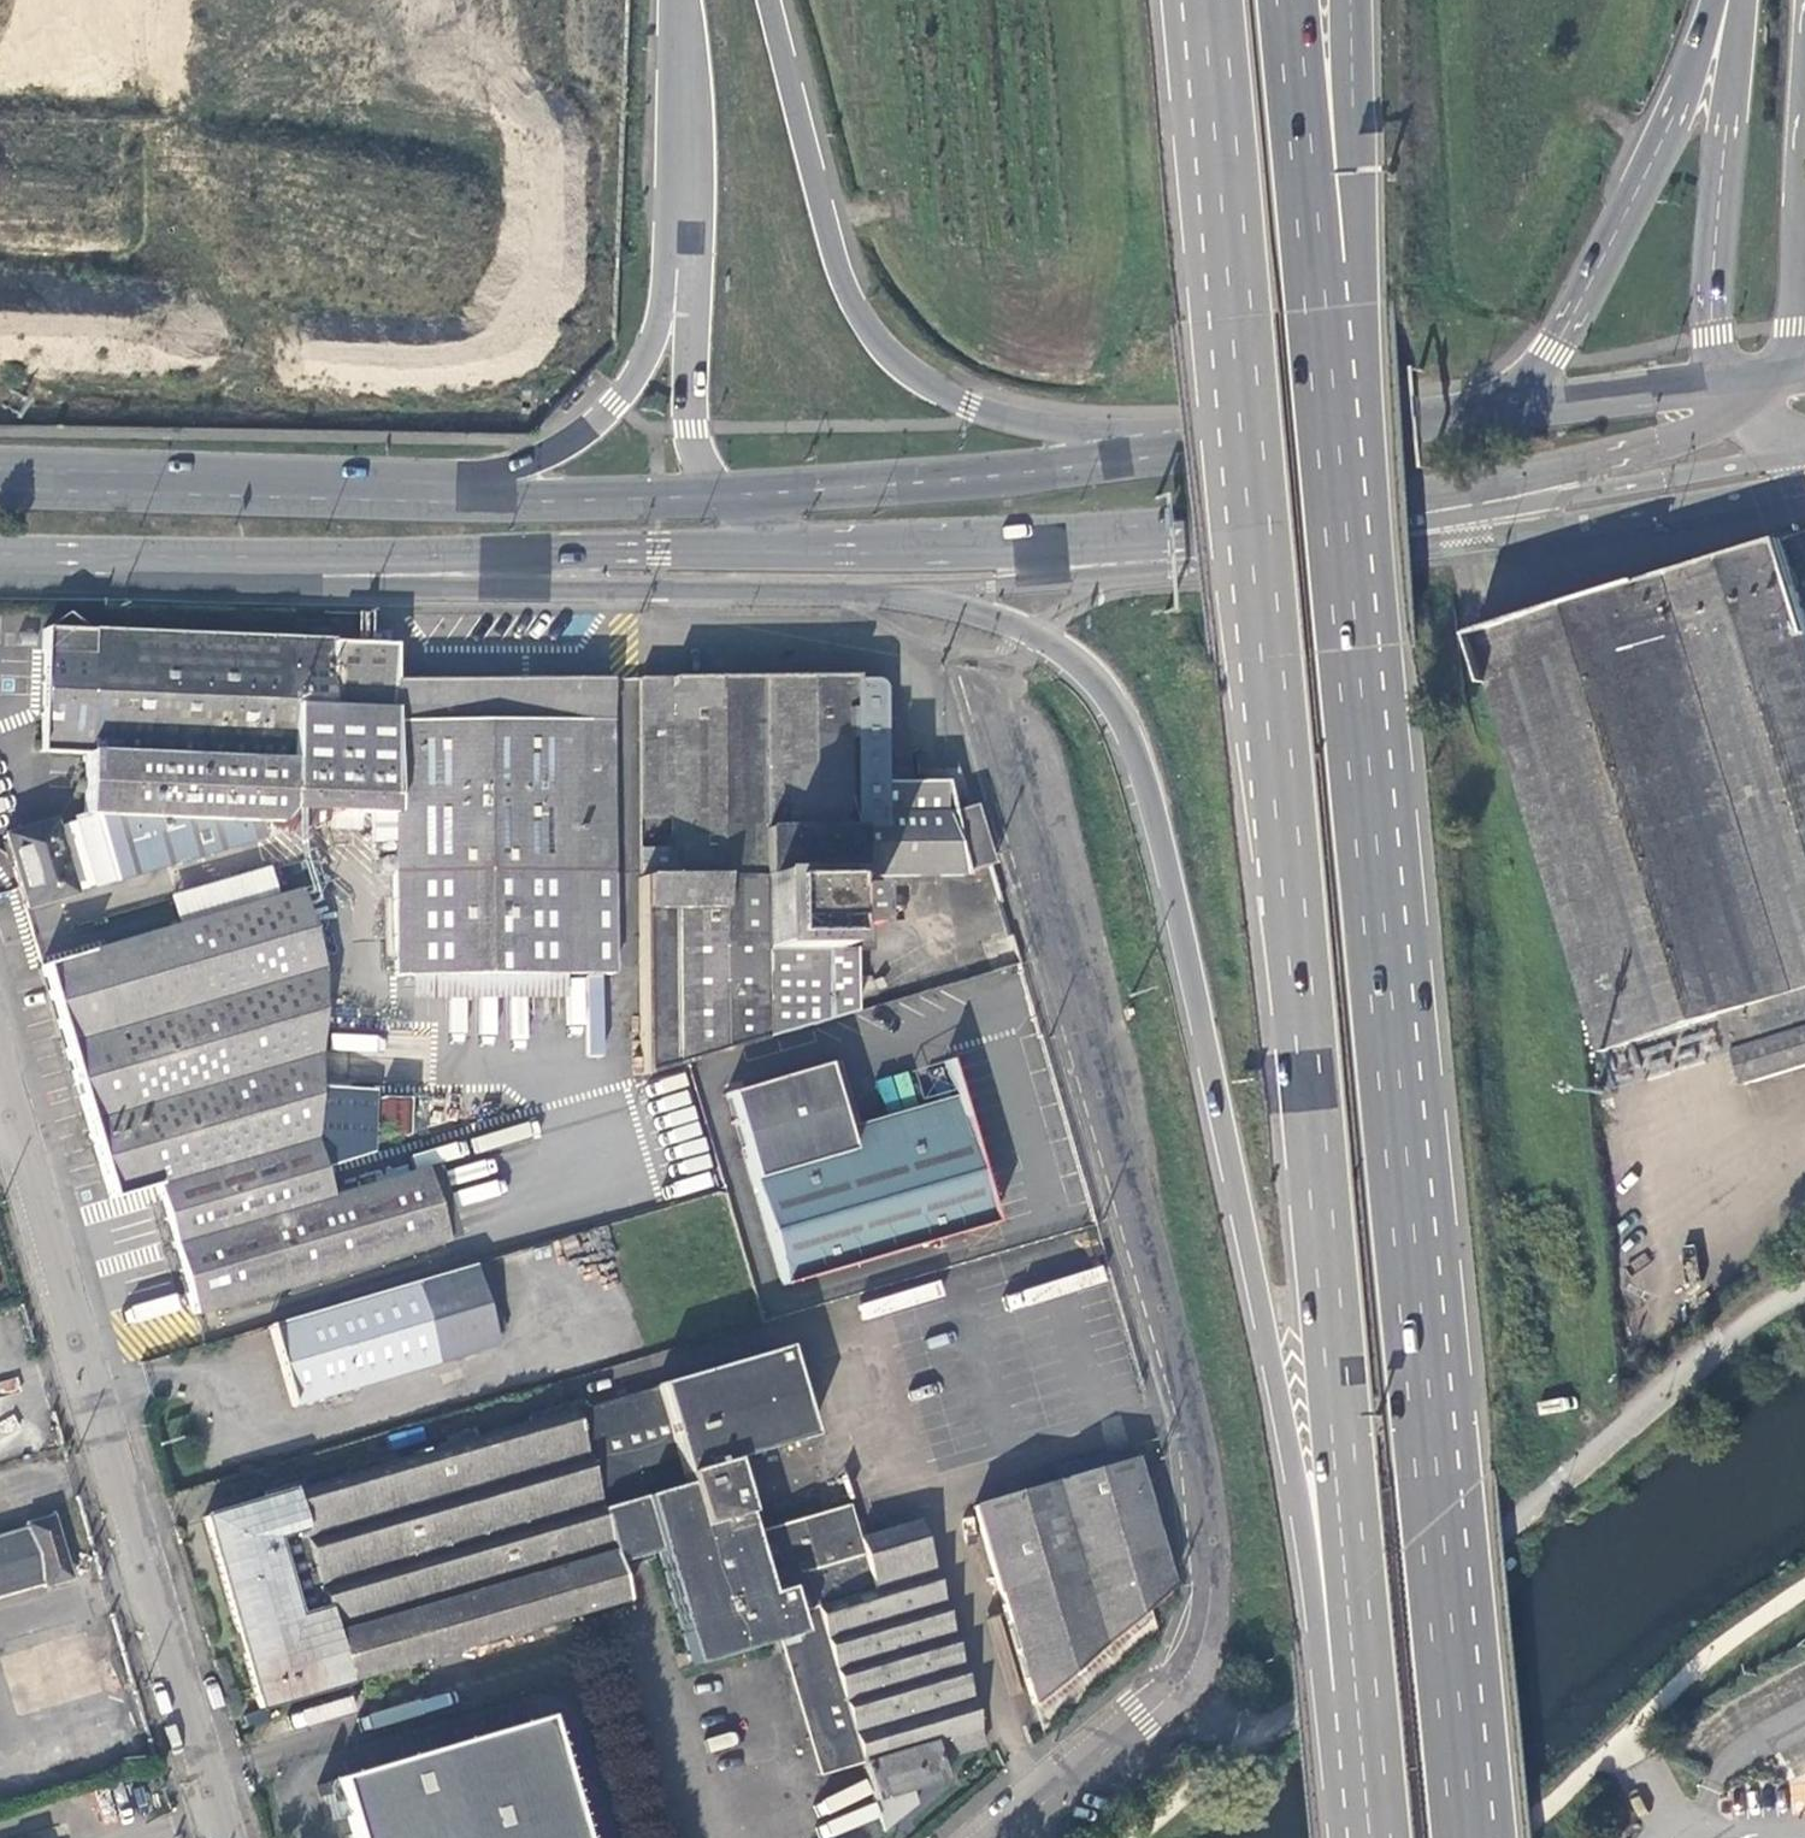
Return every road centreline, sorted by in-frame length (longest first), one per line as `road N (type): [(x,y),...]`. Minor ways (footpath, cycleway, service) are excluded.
road 1 (trunk): [(330,573),(377,584),(928,596),(1031,630),(1099,681),(1153,799),(1261,1288),(1324,1693),(1360,1734)]
road 2 (trunk): [(1203,0),(1329,1268),(1367,1688),(1360,1734)]
road 3 (unclassified): [(1002,1837),(1189,1675),(1210,1616),(1215,1543),(1193,1410),(978,681)]
road 4 (trunk): [(1462,1837),(1348,650)]
road 5 (tertiary): [(222,1837),(0,1085)]
road 6 (trunk): [(1183,453),(972,404),(886,344),(858,304),(834,243),(774,0)]
road 7 (trunk): [(1348,650),(1380,560),(1352,0)]
road 8 (trunk): [(1348,650),(1289,0)]
road 9 (primary): [(1231,537),(1804,454)]
road 10 (trunk): [(1231,537),(1660,448),(1751,411)]
road 11 (trunk): [(1714,0),(1675,113),(1594,278),(1554,351),(1486,417)]
road 12 (primary): [(330,573),(483,554),(809,551)]
road 13 (primary): [(456,502),(0,489)]
road 14 (primary): [(1183,453),(734,495)]
road 15 (primary): [(809,551),(1231,537)]
road 16 (trunk): [(1743,0),(1711,321),(1726,388)]
road 17 (trunk): [(682,246),(657,337),(616,404),(534,466),(456,502)]
road 18 (primary): [(0,567),(330,573)]
road 19 (primary): [(1486,417),(1183,453)]
road 20 (primary): [(734,495),(456,502)]
road 21 (trunk): [(682,246),(694,429),(711,471),(734,495)]
road 22 (trunk): [(678,0),(682,246)]
road 23 (primary): [(1726,388),(1486,417)]
road 24 (trunk): [(1790,373),(1800,236)]

